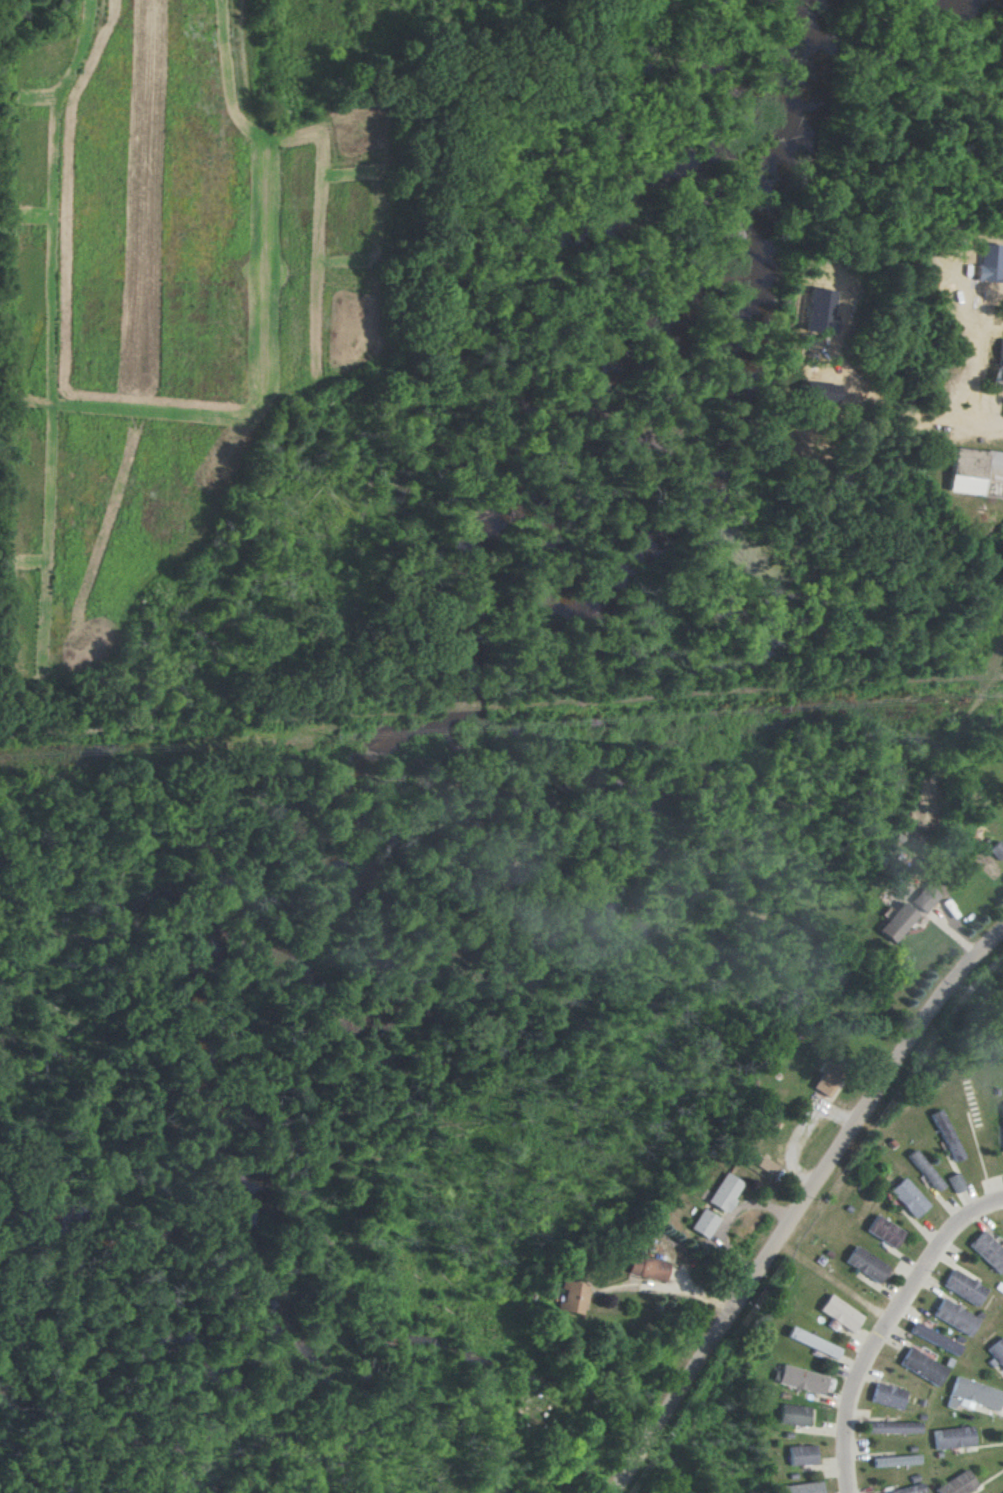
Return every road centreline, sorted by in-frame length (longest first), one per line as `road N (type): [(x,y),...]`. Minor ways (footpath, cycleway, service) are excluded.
road 1 (residential): [(780,1243),(922,1031),(1002,936)]
road 2 (residential): [(617,1492),(701,1353),(780,1243)]
road 3 (residential): [(851,1492),(854,1396),(892,1323)]
road 4 (residential): [(892,1323),(948,1238),(972,1214),(1002,1202)]

